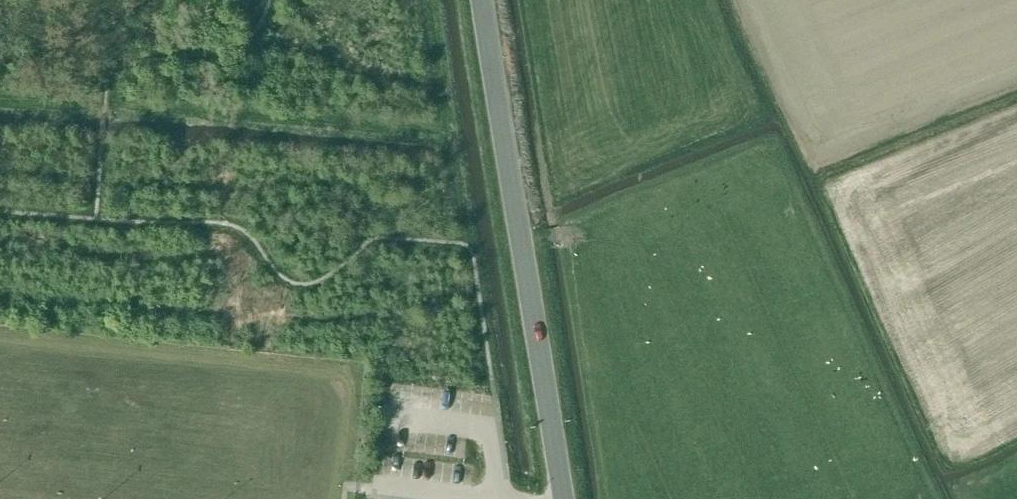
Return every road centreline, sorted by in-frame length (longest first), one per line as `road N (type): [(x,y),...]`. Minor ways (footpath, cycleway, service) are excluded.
road 1 (tertiary): [(562,498),(481,0)]

